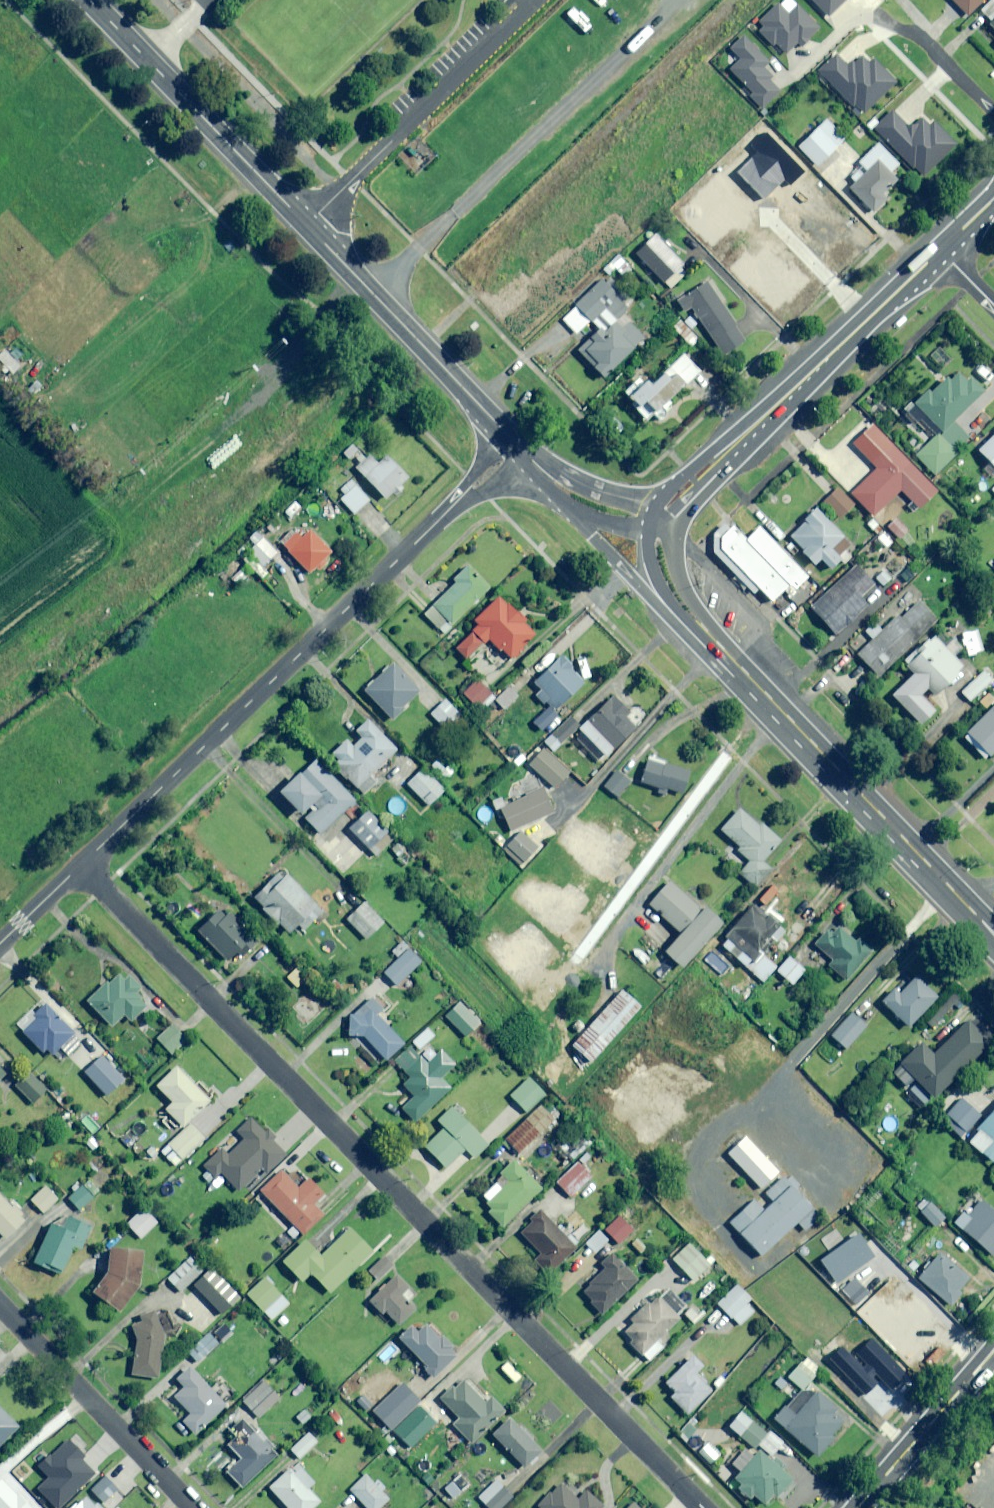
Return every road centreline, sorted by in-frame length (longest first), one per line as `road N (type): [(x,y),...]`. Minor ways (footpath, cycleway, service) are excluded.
road 1 (residential): [(83,866),(704,1507)]
road 2 (residential): [(83,866),(518,447)]
road 3 (primary): [(680,600),(993,936)]
road 4 (primary): [(942,251),(661,513)]
road 5 (unclassified): [(307,226),(543,0)]
road 6 (tertiary): [(89,0),(307,226)]
road 7 (tertiary): [(307,226),(518,447)]
road 8 (residential): [(0,1304),(194,1507)]
road 9 (primary): [(993,1351),(857,1507)]
road 10 (tertiary): [(680,600),(631,577),(569,510),(549,475)]
road 11 (tertiary): [(549,475),(612,511),(661,513)]
road 12 (residential): [(993,118),(908,33)]

